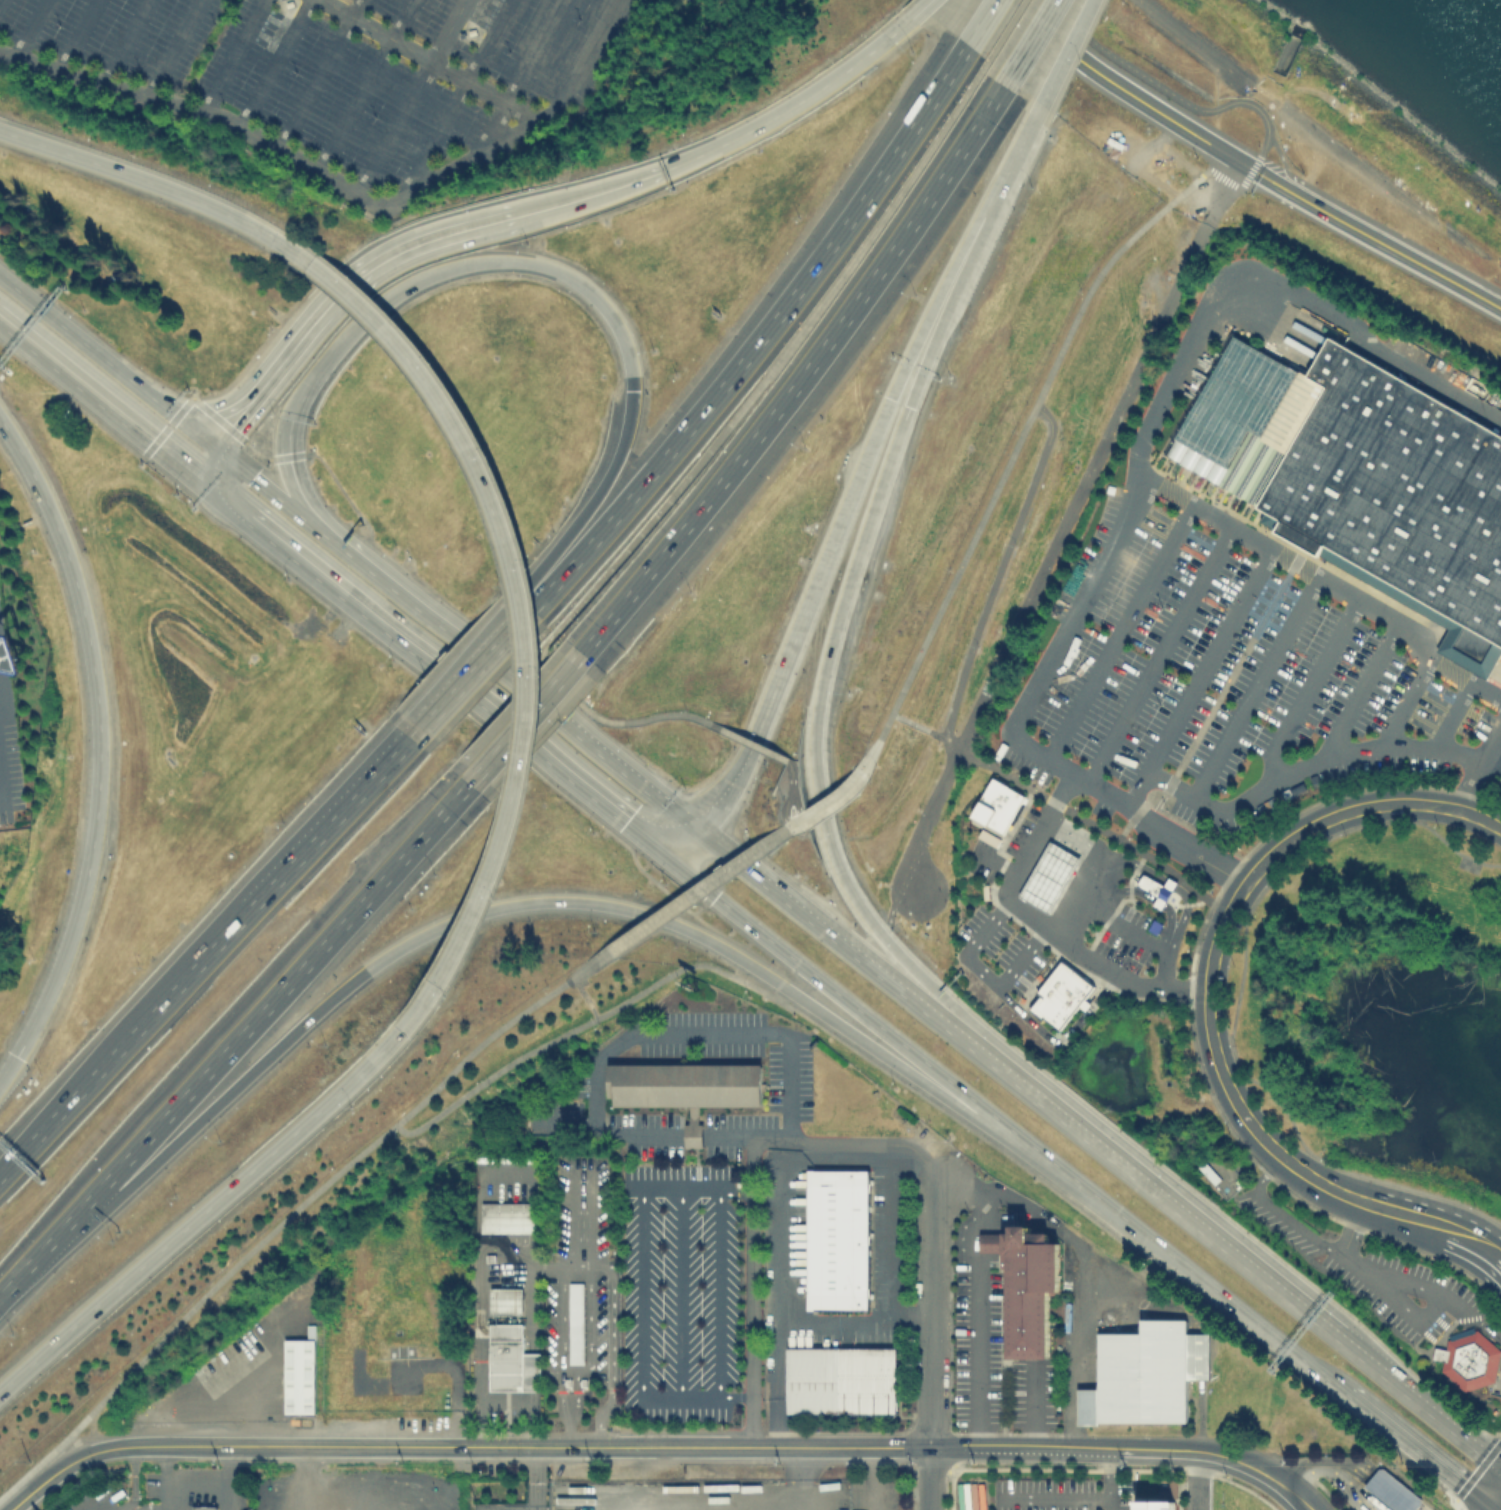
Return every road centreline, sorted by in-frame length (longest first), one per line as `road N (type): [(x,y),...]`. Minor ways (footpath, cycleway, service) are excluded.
road 1 (motorway): [(433,986),(492,878),(518,789),(527,684),(520,598),(497,513),(445,405),(356,299),(281,242)]
road 2 (residential): [(913,886),(925,816),(1237,160)]
road 3 (tertiary): [(1500,829),(1458,810),(1399,803),(1312,826),(1248,881),(1210,969),(1217,1061),(1261,1136),(1336,1191),(1436,1222)]
road 4 (motorway): [(577,651),(842,314),(998,81)]
road 5 (motorway): [(0,421),(42,494),(70,566),(100,728),(96,816),(76,912),(17,1054)]
road 6 (primary): [(979,1105),(1464,1489),(1500,1502)]
road 7 (motorway): [(254,1067),(405,944),(442,923),(523,902),(592,902),(652,916),(781,984)]
road 8 (motorway): [(883,938),(830,848),(812,772),(825,661),(903,419)]
road 9 (primary): [(246,515),(673,858)]
road 10 (motorway): [(105,1175),(468,776)]
road 11 (motorway): [(0,1390),(399,1029)]
road 12 (motorway): [(970,45),(868,200),(659,470)]
road 13 (motorway): [(697,832),(749,747),(889,398)]
road 14 (motorway): [(921,7),(851,64),(729,141),(631,182),(515,215)]
road 15 (primary): [(1338,1336),(979,1051)]
road 16 (secondary): [(66,1467),(137,1447),(470,1447)]
road 17 (motorway): [(371,311),(421,277),(454,266),(512,259),(569,275),(607,311),(628,354),(623,443)]
road 18 (motorway): [(515,215),(425,240),(355,278),(218,449)]
road 19 (motorway): [(249,916),(0,1181)]
road 20 (primary): [(711,894),(979,1105)]
road 21 (motorway): [(281,242),(178,192),(0,131)]
road 22 (secondary): [(989,0),(1237,160)]
road 23 (primary): [(218,449),(0,276)]
road 24 (residential): [(930,1448),(931,1215),(946,1176)]
road 25 (primary): [(0,322),(202,481)]
road 26 (motorway): [(423,731),(249,916)]
road 27 (primary): [(697,832),(502,674)]
road 28 (secondary): [(1288,190),(1500,308)]
road 29 (primary): [(979,1051),(789,901)]
road 30 (motorway): [(781,984),(979,1105)]
road 31 (motorway): [(296,512),(289,423),(331,351),(371,311)]
road 32 (primary): [(1500,1479),(1490,1455),(1338,1336)]
road 33 (motorway): [(889,398),(979,211)]
road 34 (motorway): [(908,406),(979,211)]
road 35 (motorway): [(623,443),(531,615)]
road 36 (motorway): [(659,470),(531,615)]
road 37 (secondary): [(1061,1449),(1198,1452),(1247,1465)]
road 38 (motorway): [(105,1175),(254,1067)]
road 39 (motorway): [(468,776),(577,651)]
road 40 (secondary): [(621,1447),(780,1447)]
road 41 (motorway): [(531,615),(423,731)]
road 42 (motorway): [(0,1288),(105,1175)]
road 43 (secondary): [(470,1447),(621,1447)]
road 44 (secondary): [(780,1447),(930,1448)]
road 45 (motorway): [(979,1051),(883,938)]
road 46 (secondary): [(930,1448),(1061,1449)]
road 47 (motorway): [(979,211),(1036,102)]
road 48 (primary): [(458,641),(362,565)]

